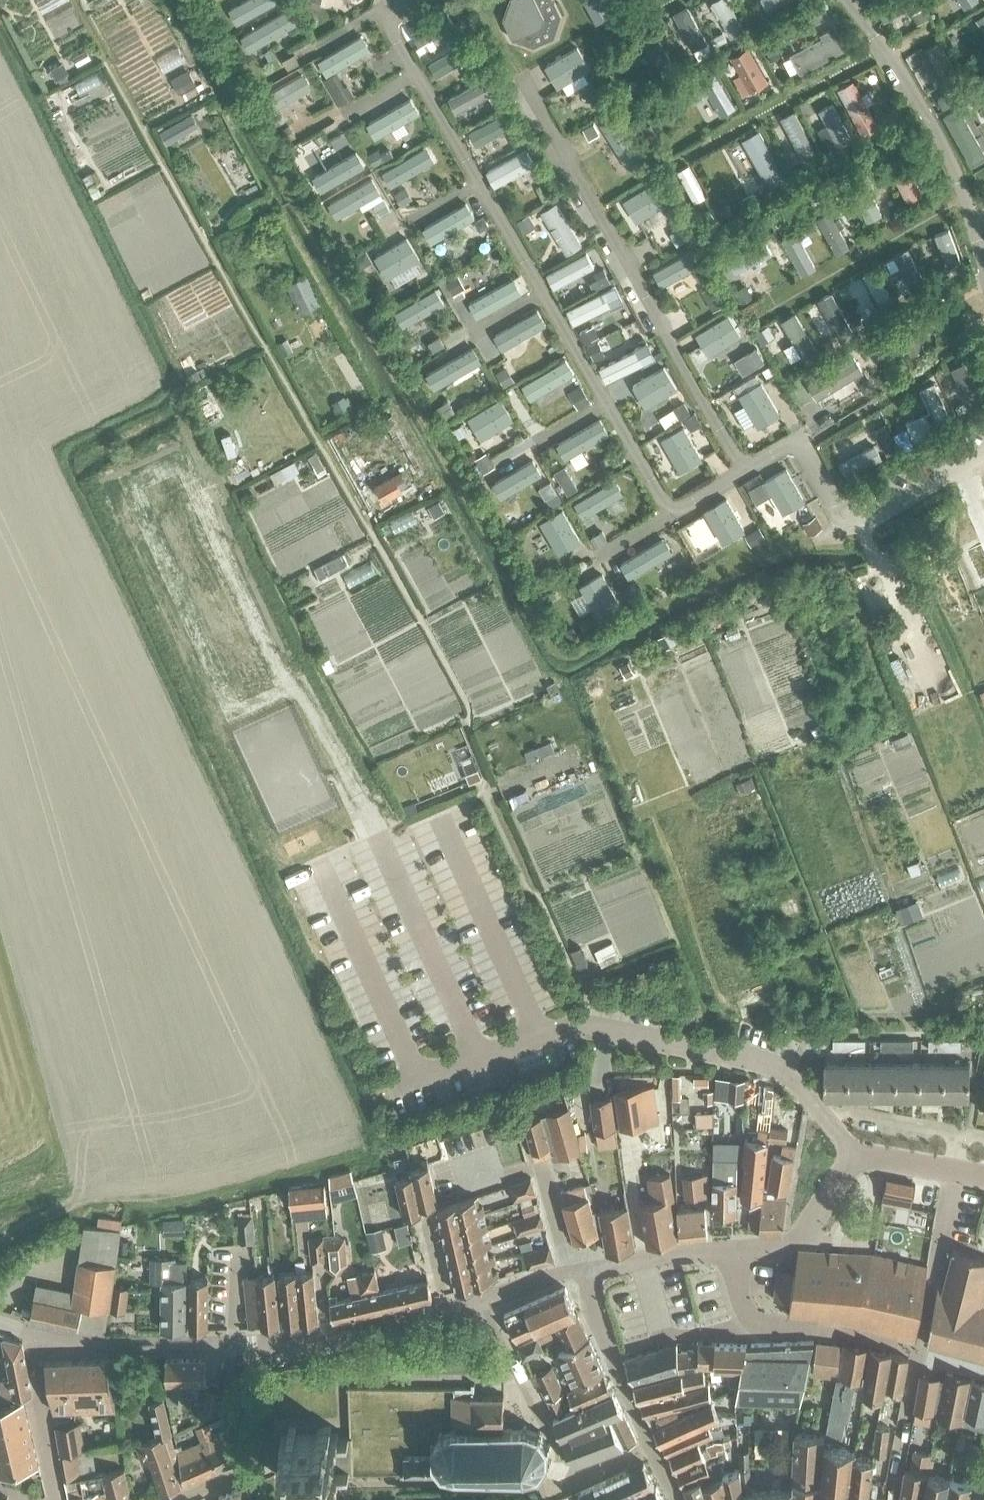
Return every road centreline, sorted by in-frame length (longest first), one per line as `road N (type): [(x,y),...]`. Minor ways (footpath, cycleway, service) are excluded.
road 1 (tertiary): [(36,1335),(132,1346),(284,1343),(376,1327),(572,1271)]
road 2 (tertiary): [(733,1250),(793,1241),(859,1159),(983,1175)]
road 3 (residential): [(572,1271),(676,1499)]
road 4 (residential): [(983,1369),(755,1321)]
road 5 (residential): [(60,1499),(36,1335)]
road 6 (residential): [(820,1111),(983,1137)]
road 7 (tertiary): [(572,1271),(733,1250)]

